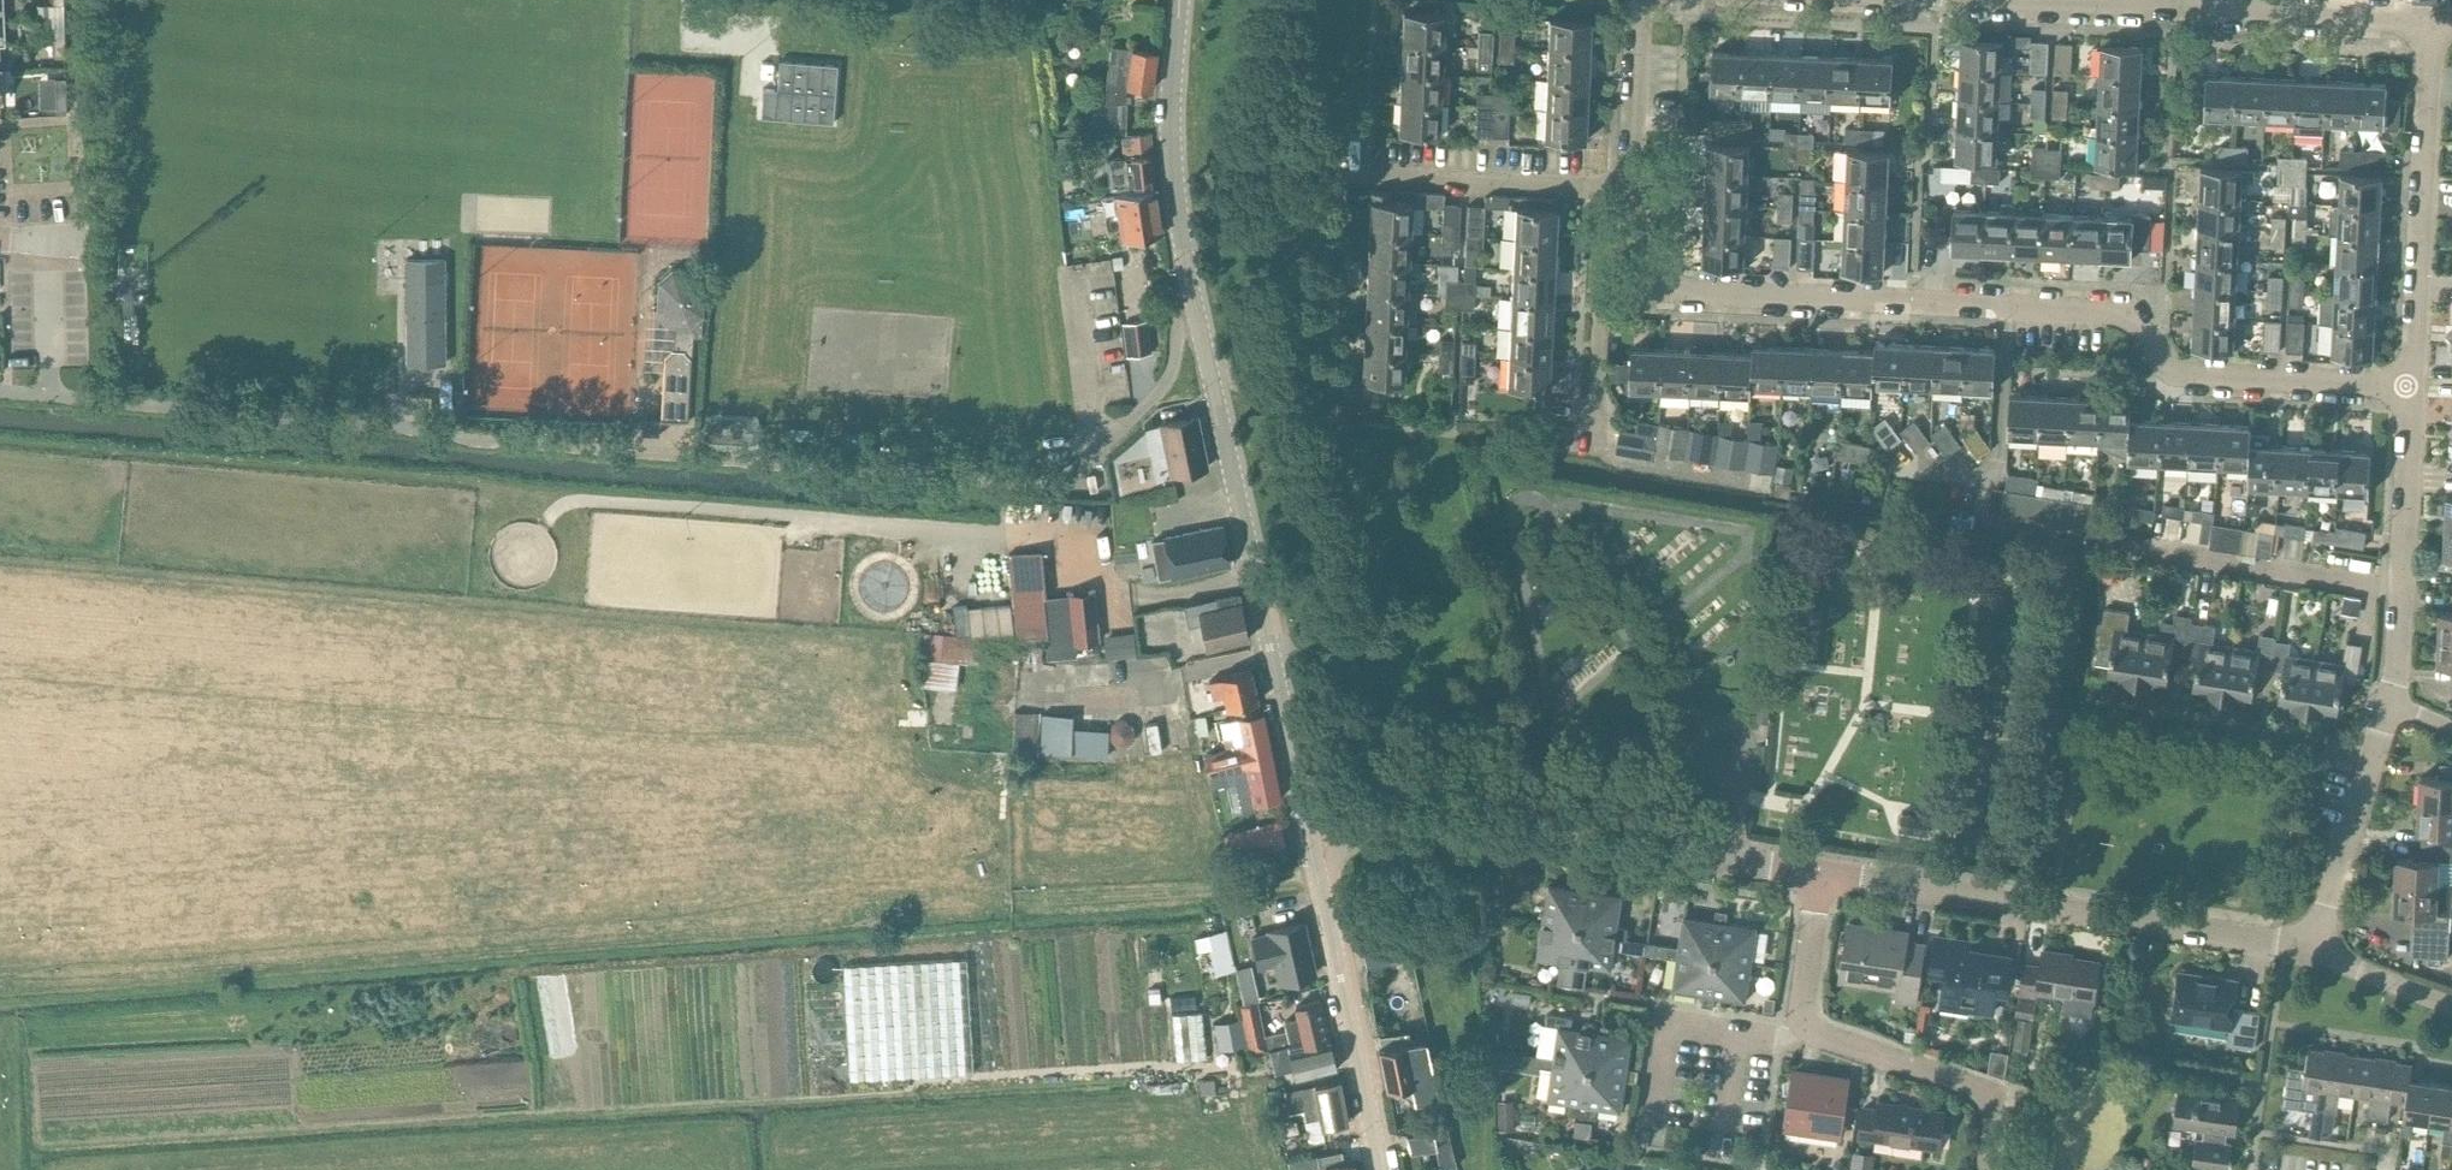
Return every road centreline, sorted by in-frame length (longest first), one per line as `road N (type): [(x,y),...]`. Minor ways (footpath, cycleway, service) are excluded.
road 1 (tertiary): [(1311,840),(1179,220),(1169,109),(1179,0)]
road 2 (residential): [(2415,387),(2181,374),(2127,316),(1672,291)]
road 3 (residential): [(1311,840),(1408,831),(1720,860),(1821,878)]
road 4 (residential): [(1821,878),(2305,952)]
road 5 (residential): [(1821,878),(1805,1032),(1997,1099),(1986,1169)]
road 6 (residential): [(2415,387),(2441,20)]
road 7 (tertiary): [(1381,1169),(1311,840)]
road 8 (residential): [(1347,174),(1626,189)]
road 9 (residential): [(2129,545),(2402,589)]
road 10 (residential): [(2305,952),(2390,704)]
road 11 (residential): [(2219,7),(2441,20)]
road 12 (residential): [(1595,455),(1597,315),(1672,291)]
road 13 (residential): [(2402,589),(2415,387)]
road 14 (residential): [(1626,189),(1641,0)]
road 15 (residential): [(2030,0),(2219,7)]
road 16 (residential): [(2305,952),(2451,1003)]

